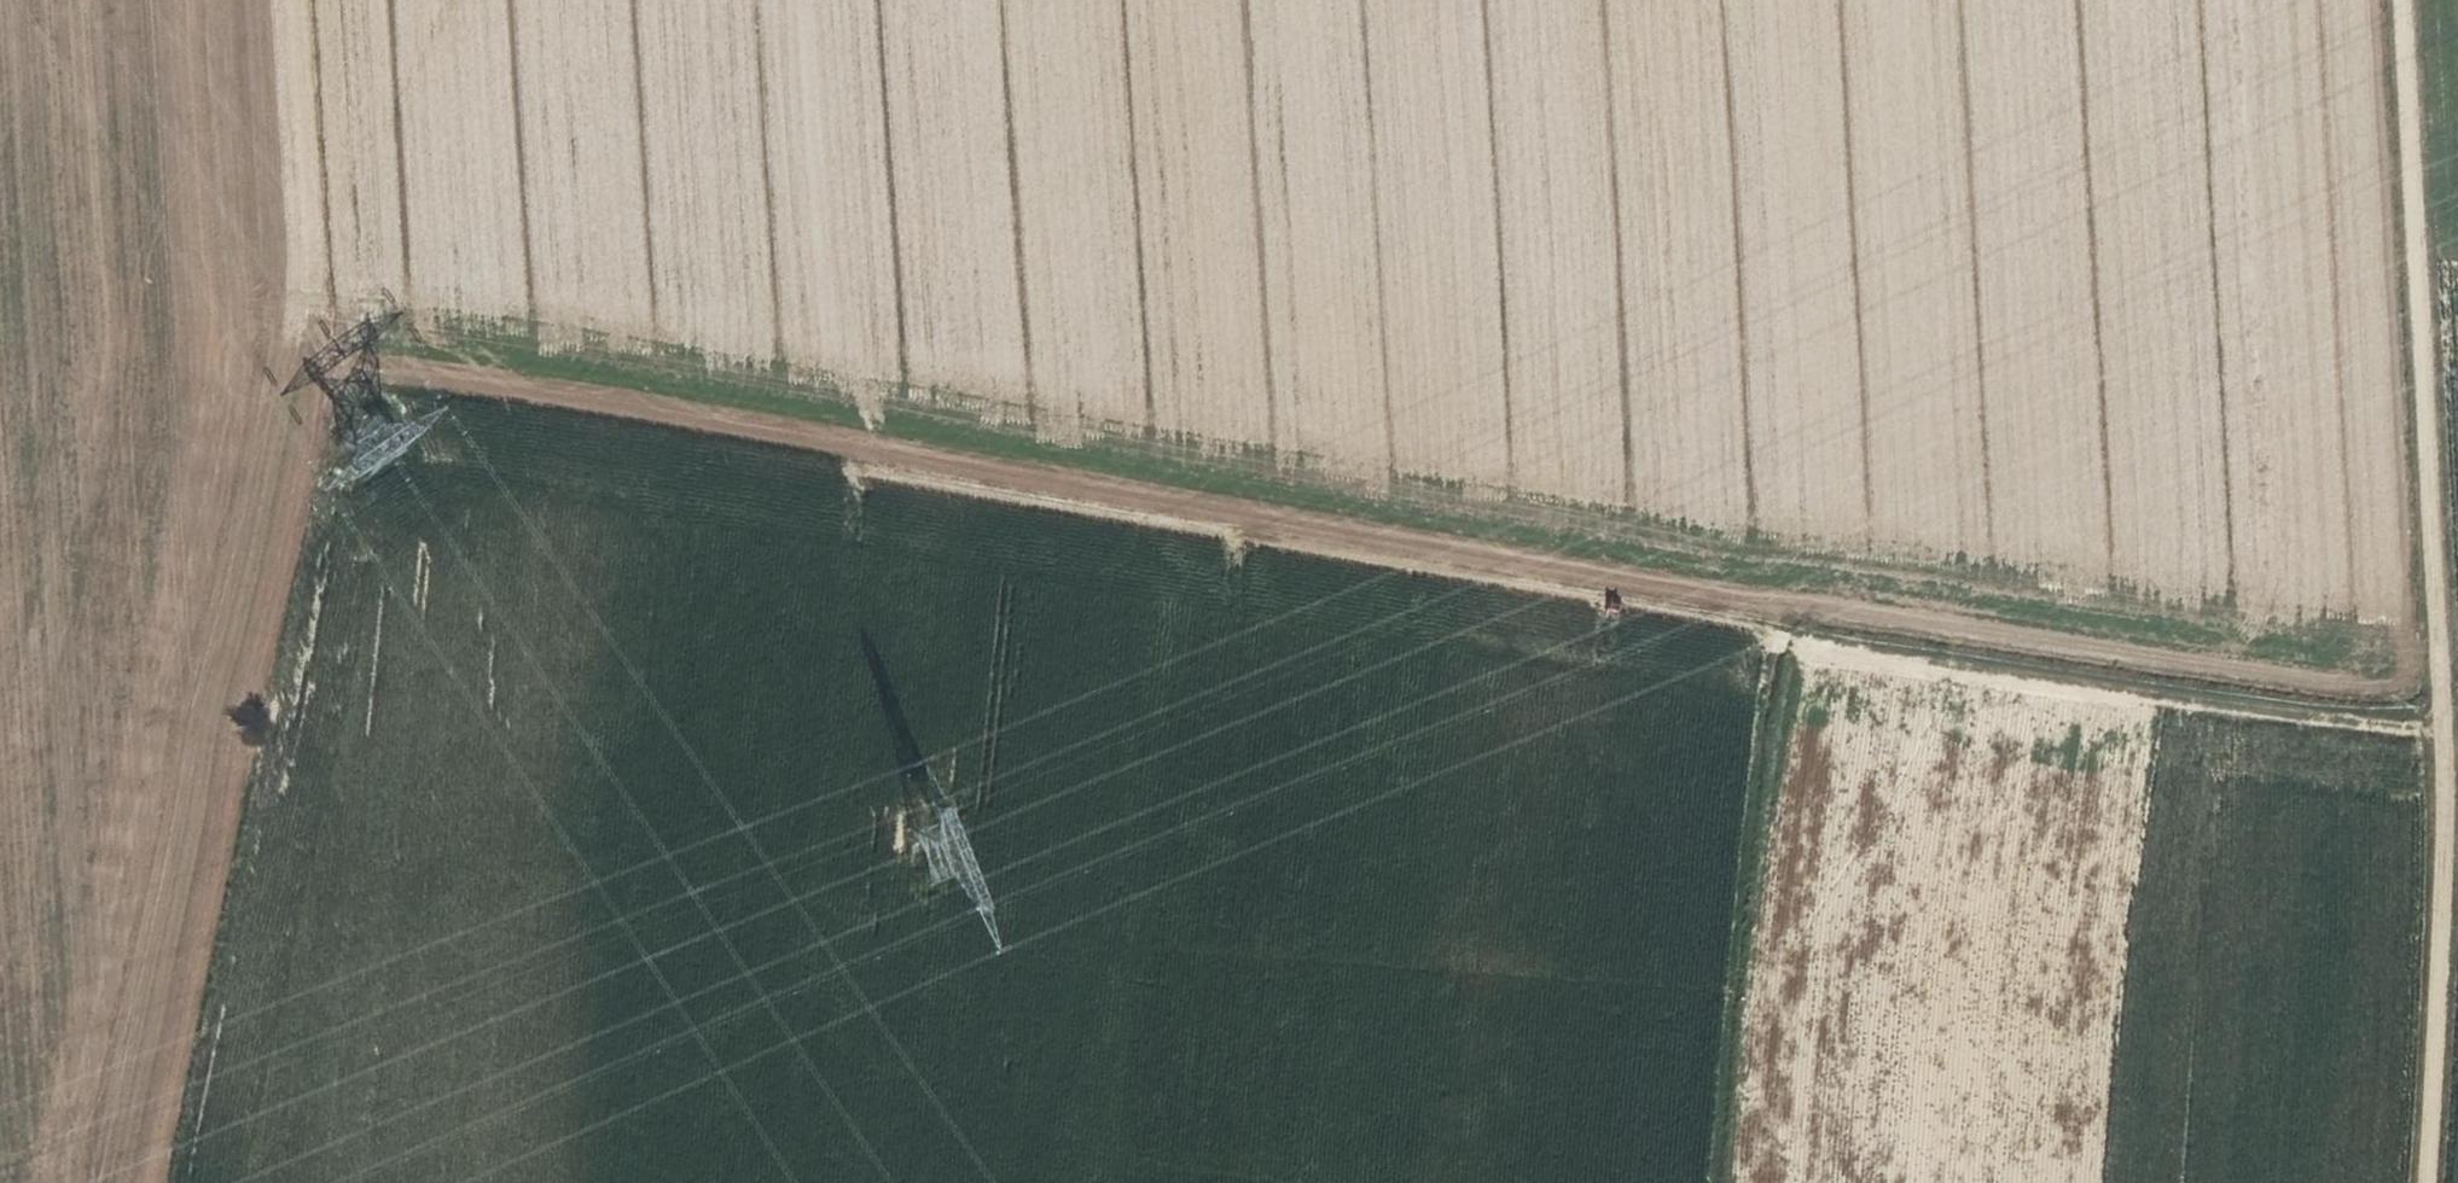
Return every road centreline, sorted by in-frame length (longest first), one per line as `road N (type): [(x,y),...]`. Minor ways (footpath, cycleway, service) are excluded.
road 1 (track): [(2431,1182),(2450,815),(2404,0)]

